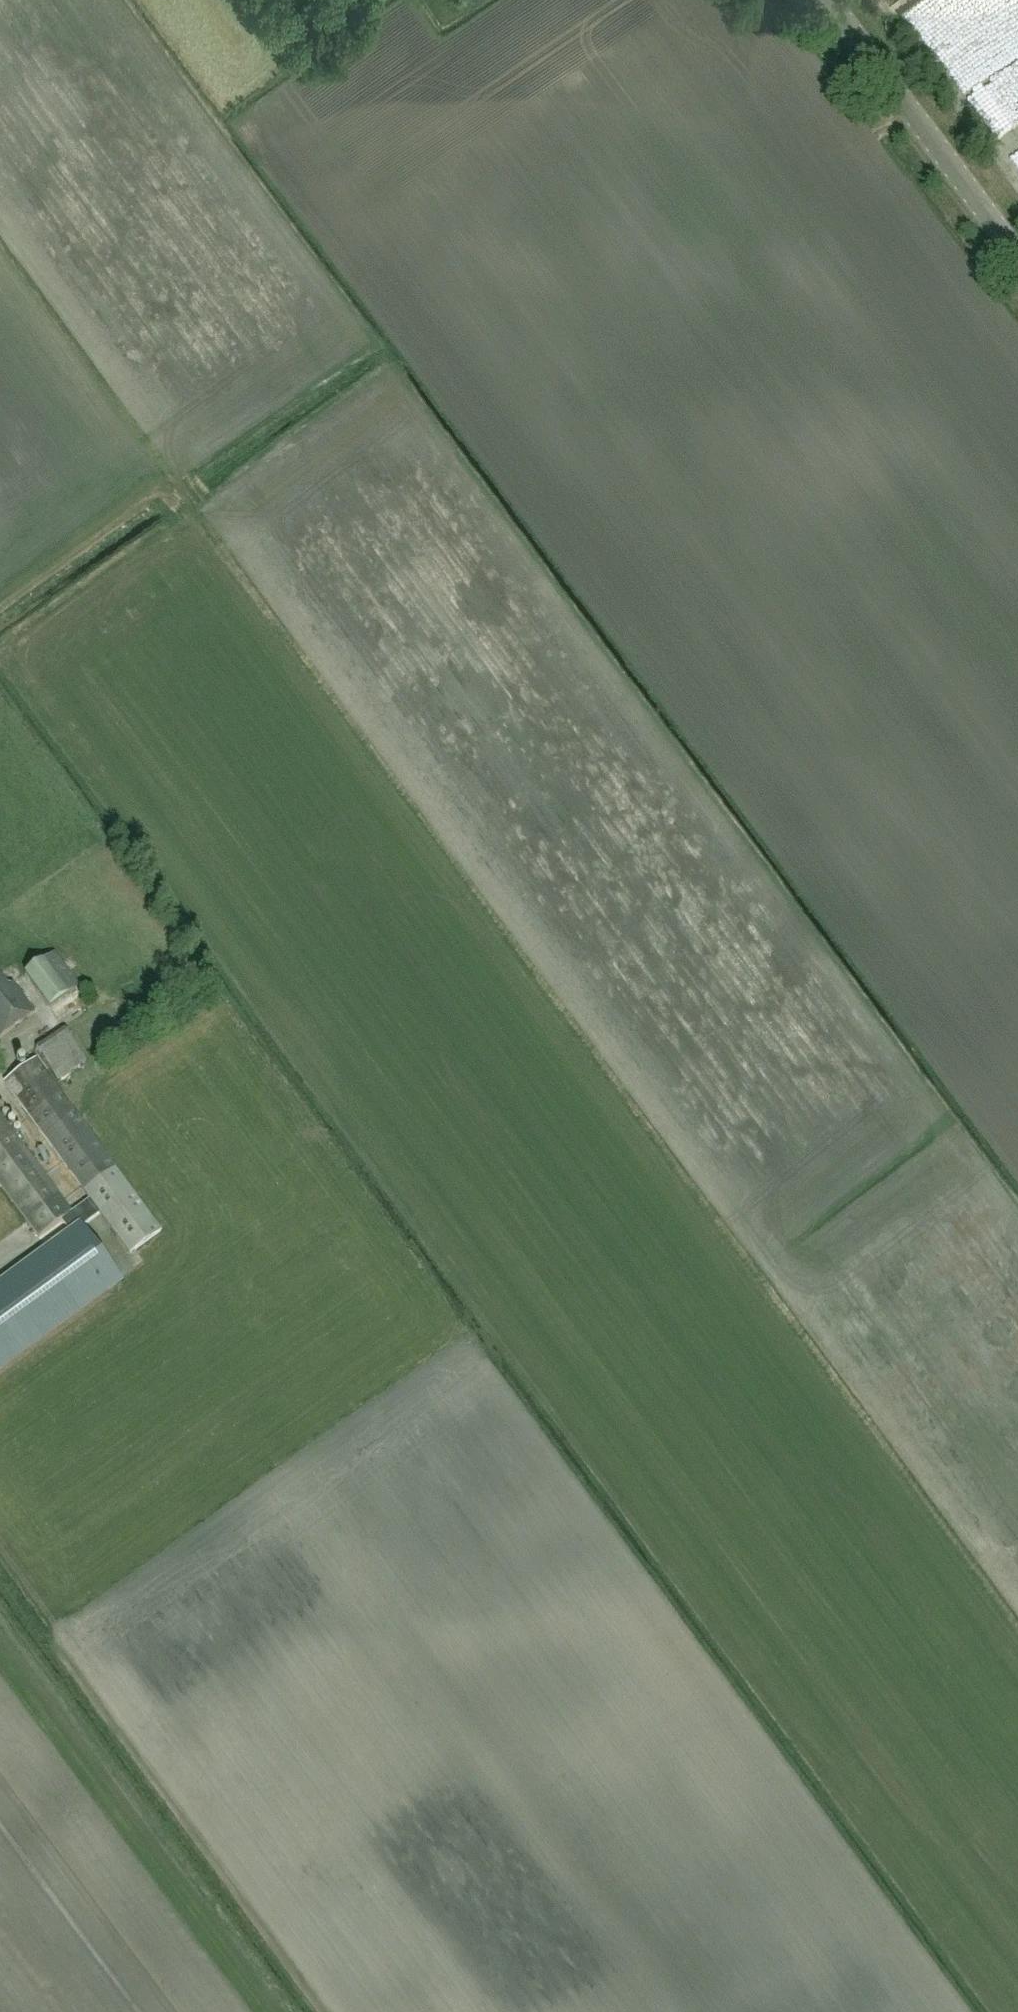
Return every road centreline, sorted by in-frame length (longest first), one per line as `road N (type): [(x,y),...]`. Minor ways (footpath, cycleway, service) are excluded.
road 1 (unclassified): [(1017,263),(822,0)]

